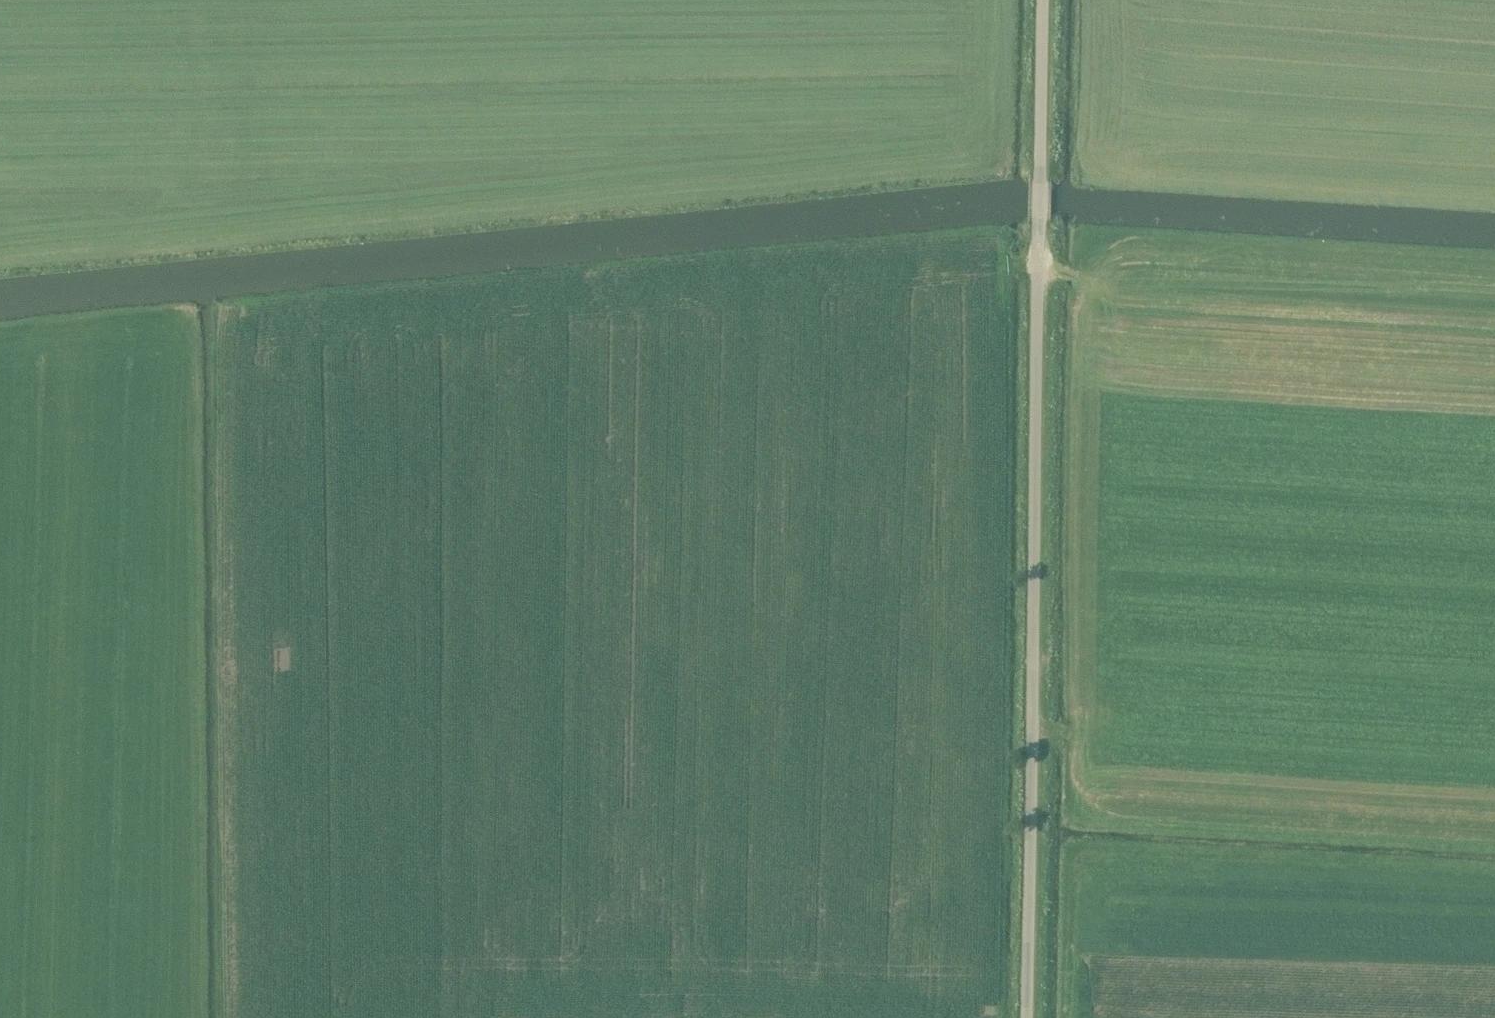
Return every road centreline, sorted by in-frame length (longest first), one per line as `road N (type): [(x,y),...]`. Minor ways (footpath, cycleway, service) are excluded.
road 1 (unclassified): [(1025,1017),(1044,0)]

